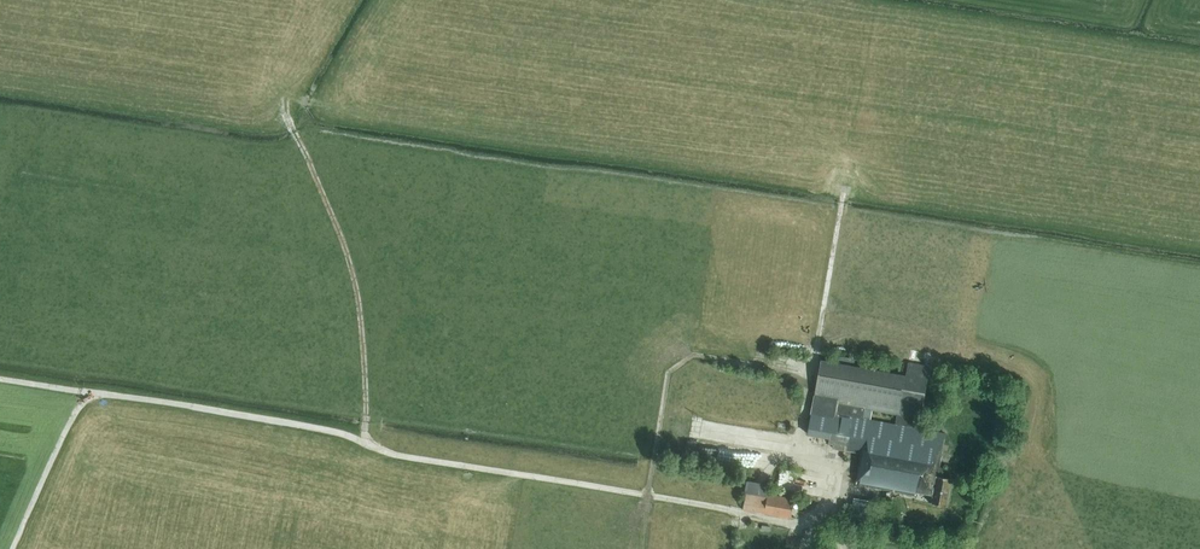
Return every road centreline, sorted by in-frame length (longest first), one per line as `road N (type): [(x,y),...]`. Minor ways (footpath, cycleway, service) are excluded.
road 1 (track): [(0,379),(285,422),(403,456),(788,522)]
road 2 (track): [(290,125),(356,286),(370,445)]
road 3 (track): [(648,495),(669,372),(694,355),(812,376)]
road 4 (track): [(845,187),(803,420)]
road 5 (track): [(12,548),(77,408),(94,394)]

